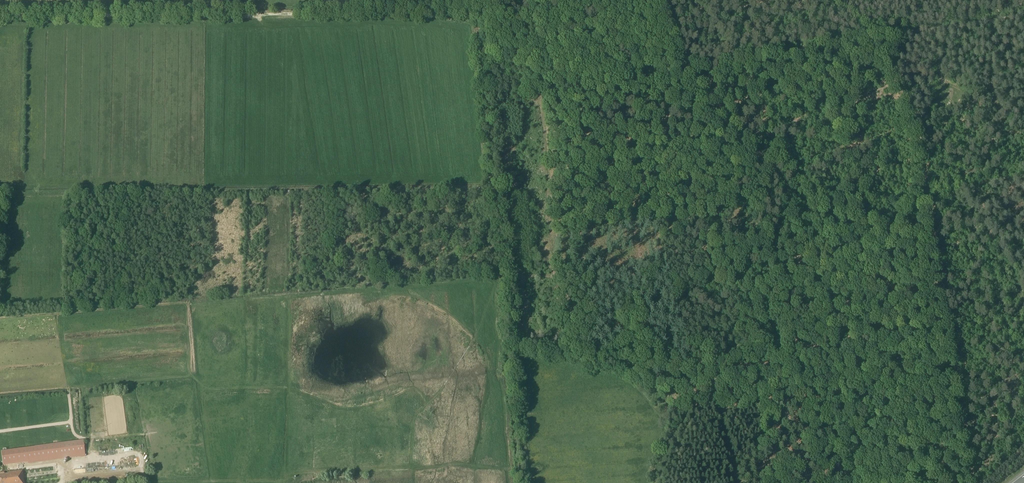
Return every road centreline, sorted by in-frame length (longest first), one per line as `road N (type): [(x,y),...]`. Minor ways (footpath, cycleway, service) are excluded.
road 1 (track): [(368,16),(0,18)]
road 2 (track): [(687,70),(732,137),(773,170),(785,190),(815,345)]
road 3 (track): [(687,70),(892,38)]
road 4 (track): [(815,345),(845,482)]

